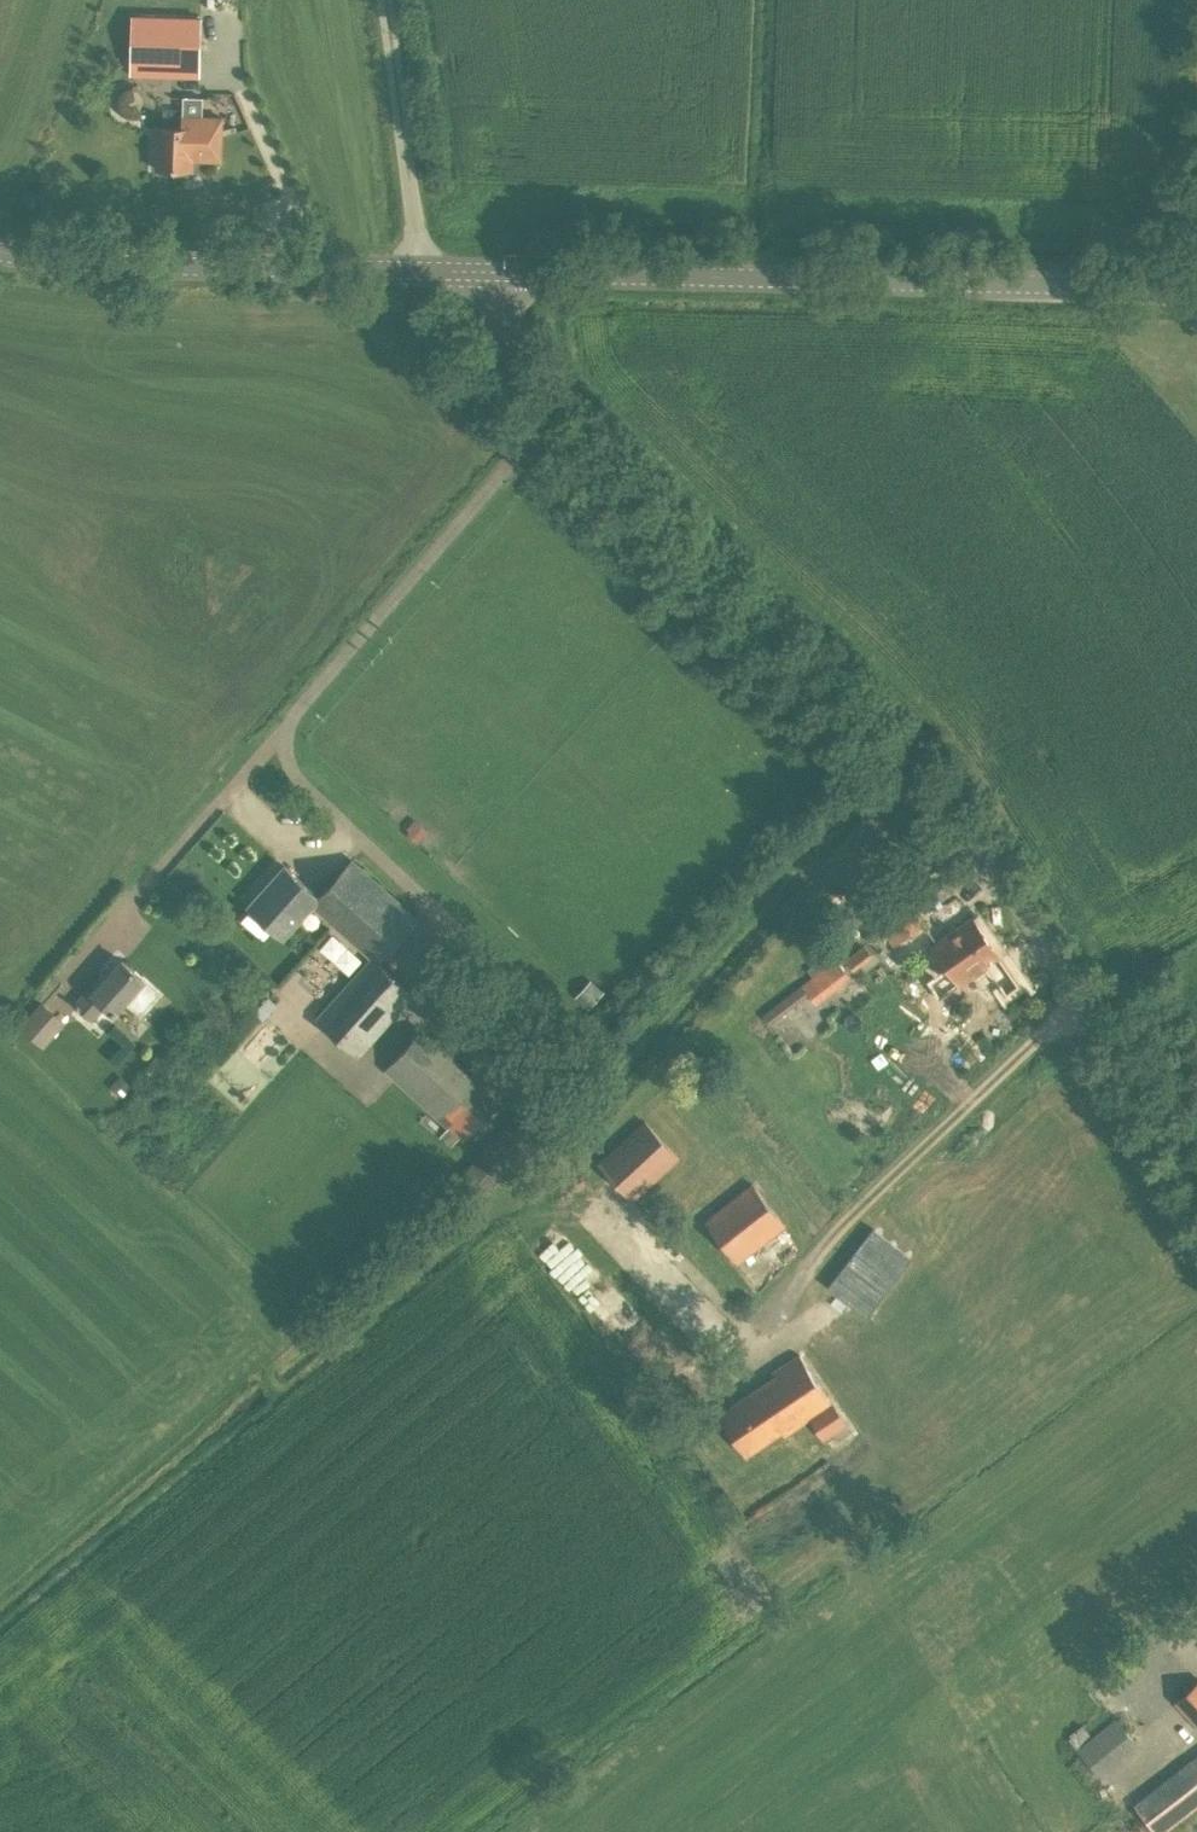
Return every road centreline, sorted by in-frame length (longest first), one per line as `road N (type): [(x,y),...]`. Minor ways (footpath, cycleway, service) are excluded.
road 1 (unclassified): [(1196,1189),(970,835),(542,423),(506,371),(503,275)]
road 2 (secondary): [(503,275),(1196,290)]
road 3 (secondary): [(0,253),(67,263),(418,268)]
road 4 (track): [(418,268),(386,0)]

